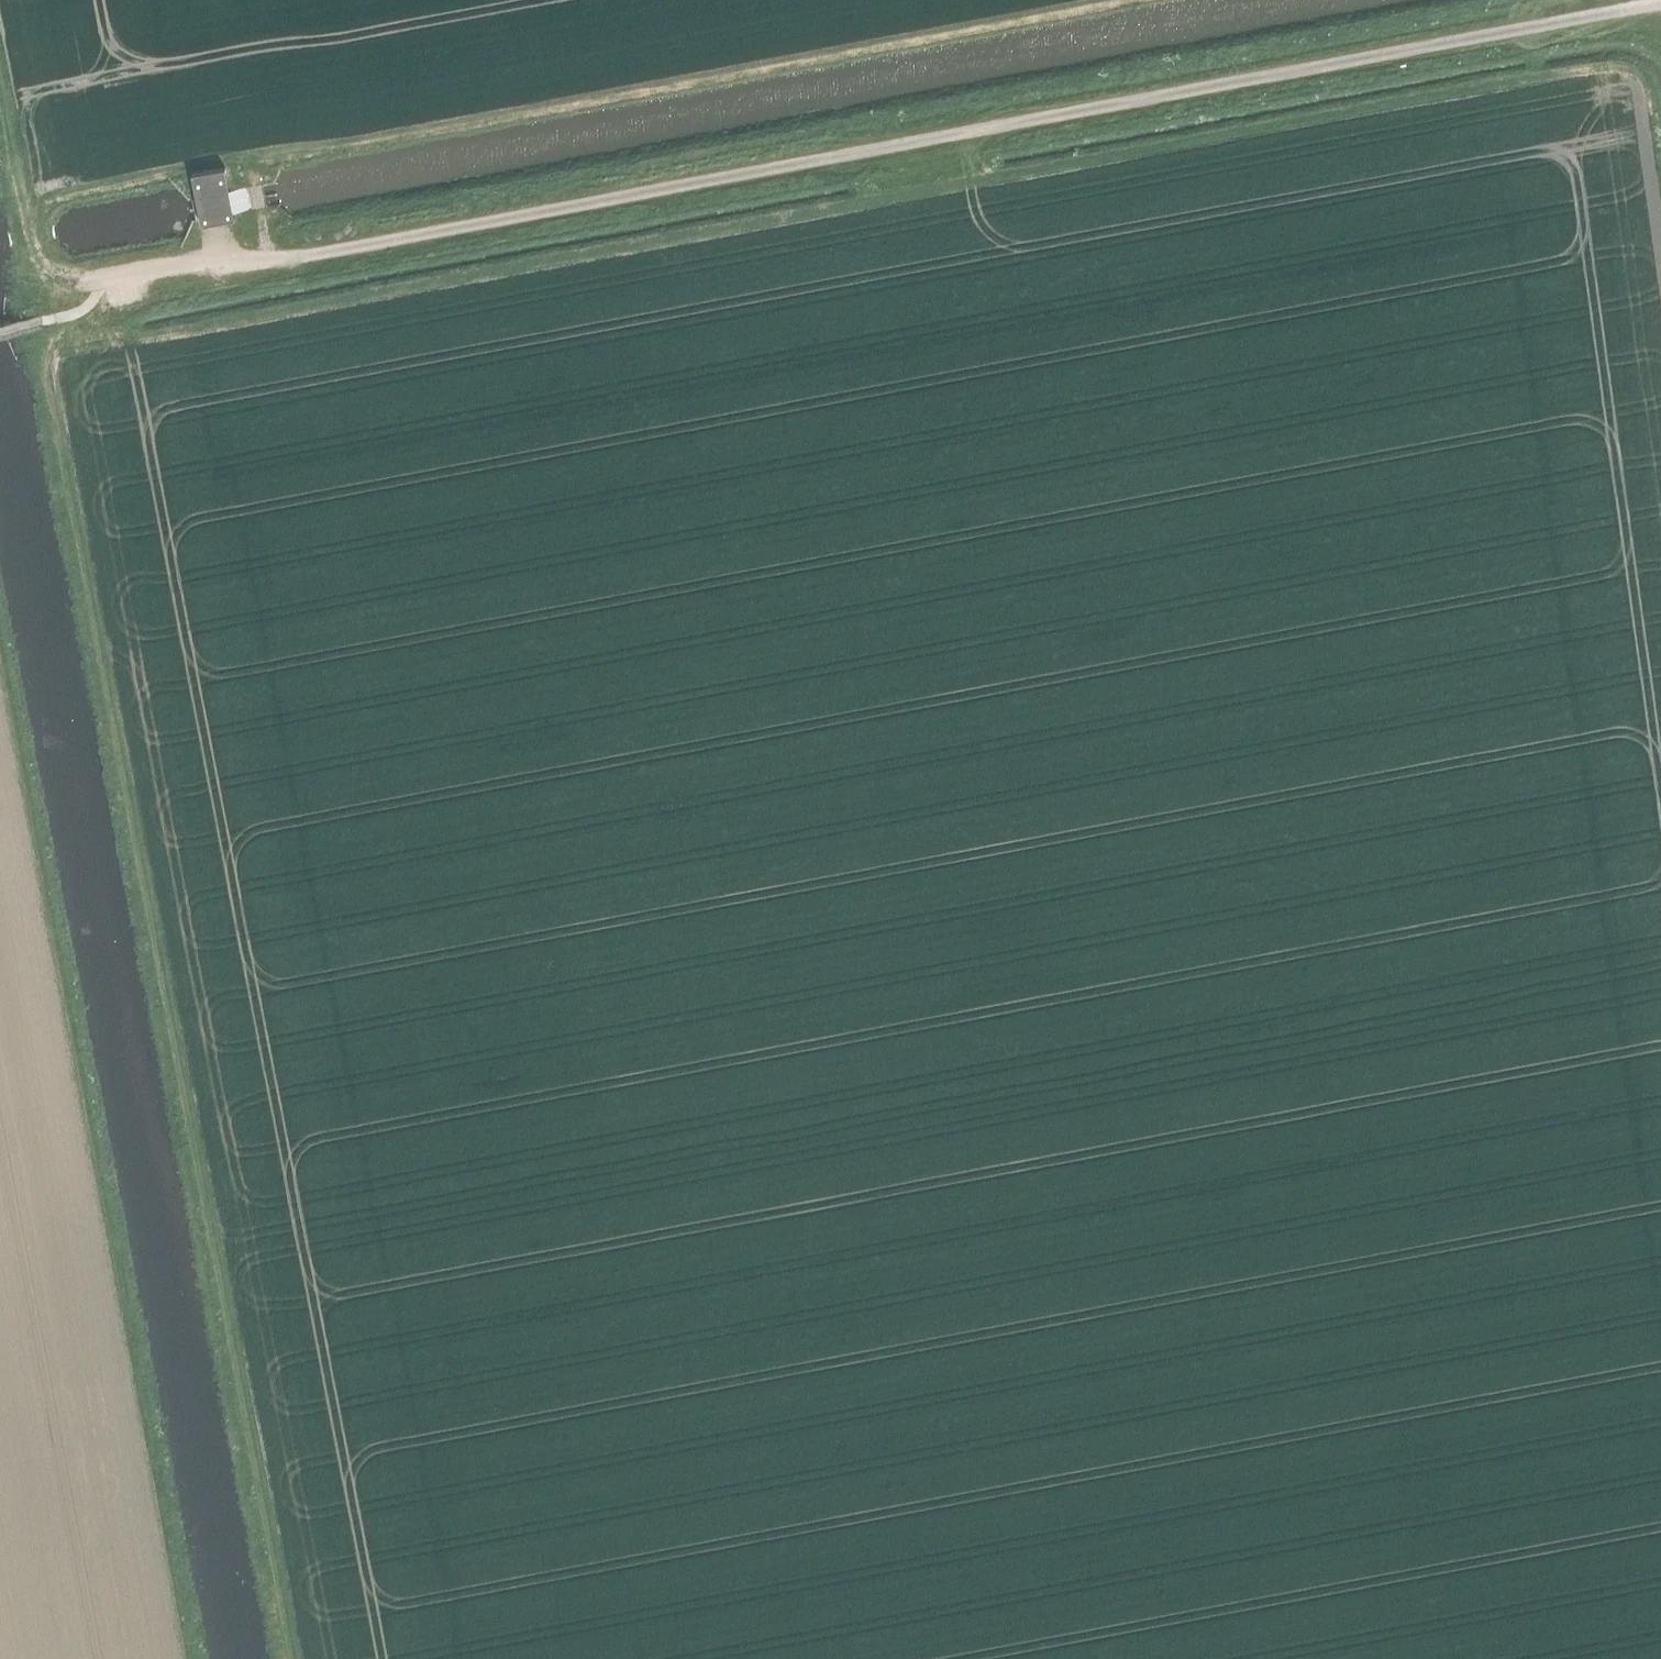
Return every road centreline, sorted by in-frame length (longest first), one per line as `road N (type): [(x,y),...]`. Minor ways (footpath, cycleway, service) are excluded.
road 1 (unclassified): [(75,288),(203,263),(299,261),(1660,7)]

